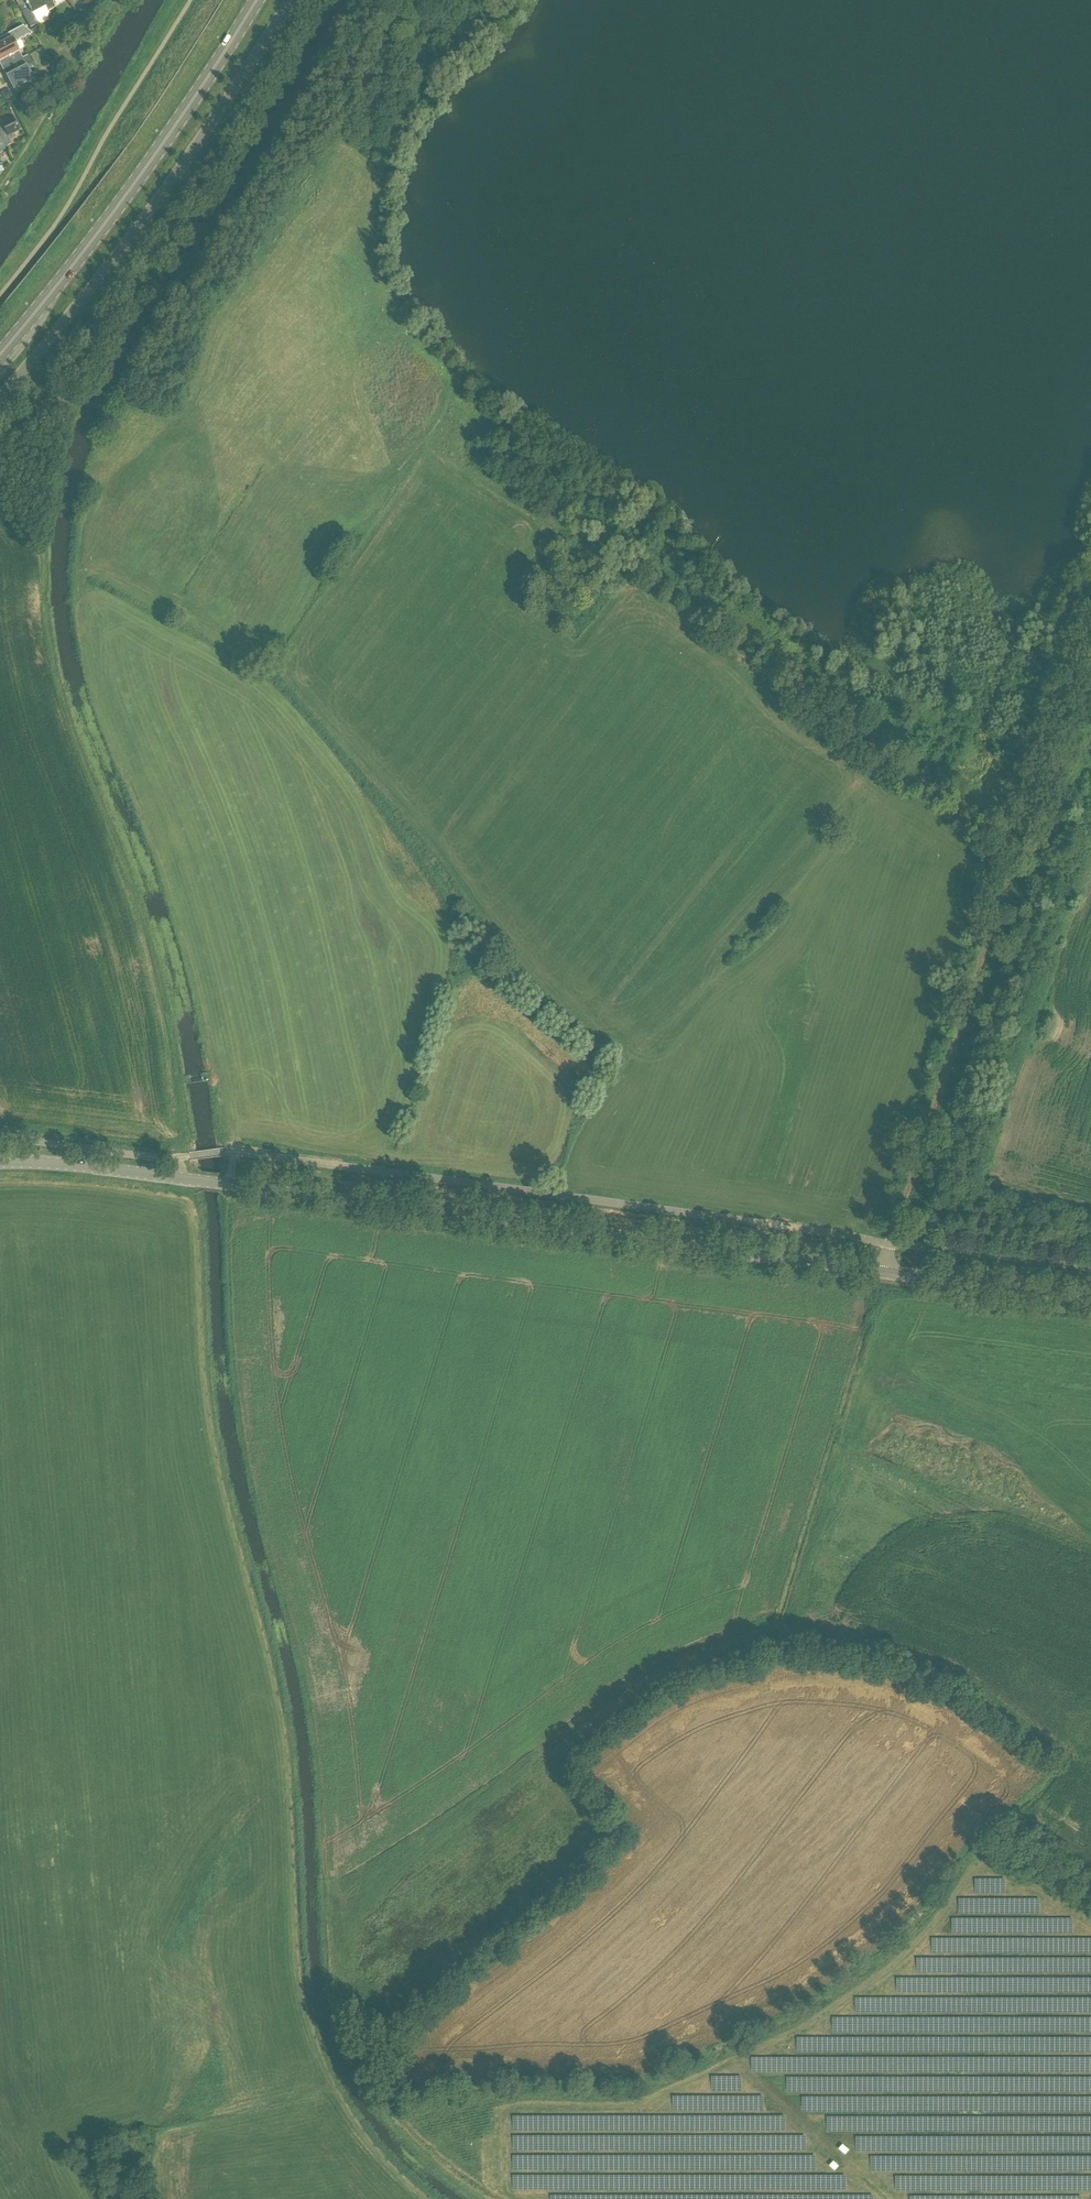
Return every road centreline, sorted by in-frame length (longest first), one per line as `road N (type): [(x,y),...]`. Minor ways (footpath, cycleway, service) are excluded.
road 1 (secondary): [(1090,1301),(92,1167),(0,1163)]
road 2 (track): [(436,2198),(380,2146),(347,2100),(303,1984),(290,1741),(213,1407),(198,1213),(182,1159)]
road 3 (unclassified): [(0,399),(138,231),(288,0)]
road 4 (primary): [(0,355),(143,173),(256,0)]

